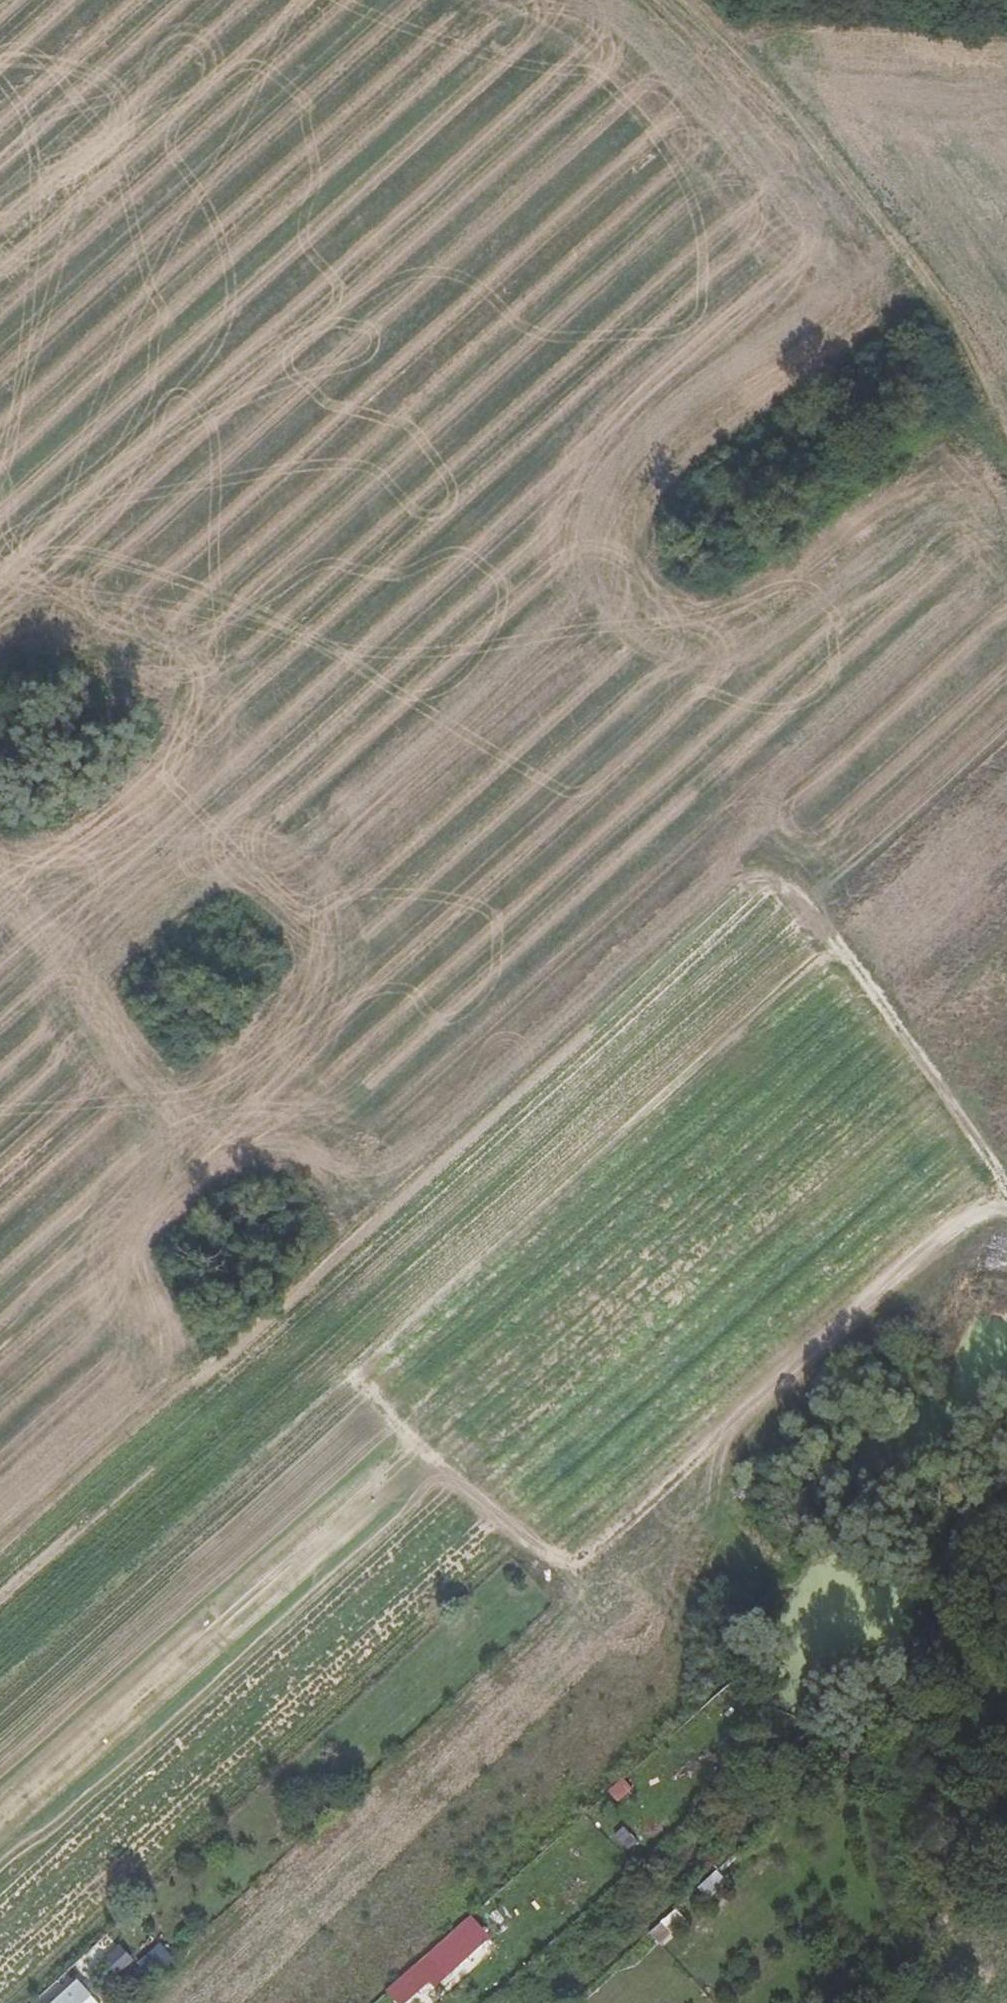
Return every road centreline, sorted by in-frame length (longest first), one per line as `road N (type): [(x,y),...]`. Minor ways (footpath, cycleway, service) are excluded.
road 1 (track): [(695,0),(1006,449)]

